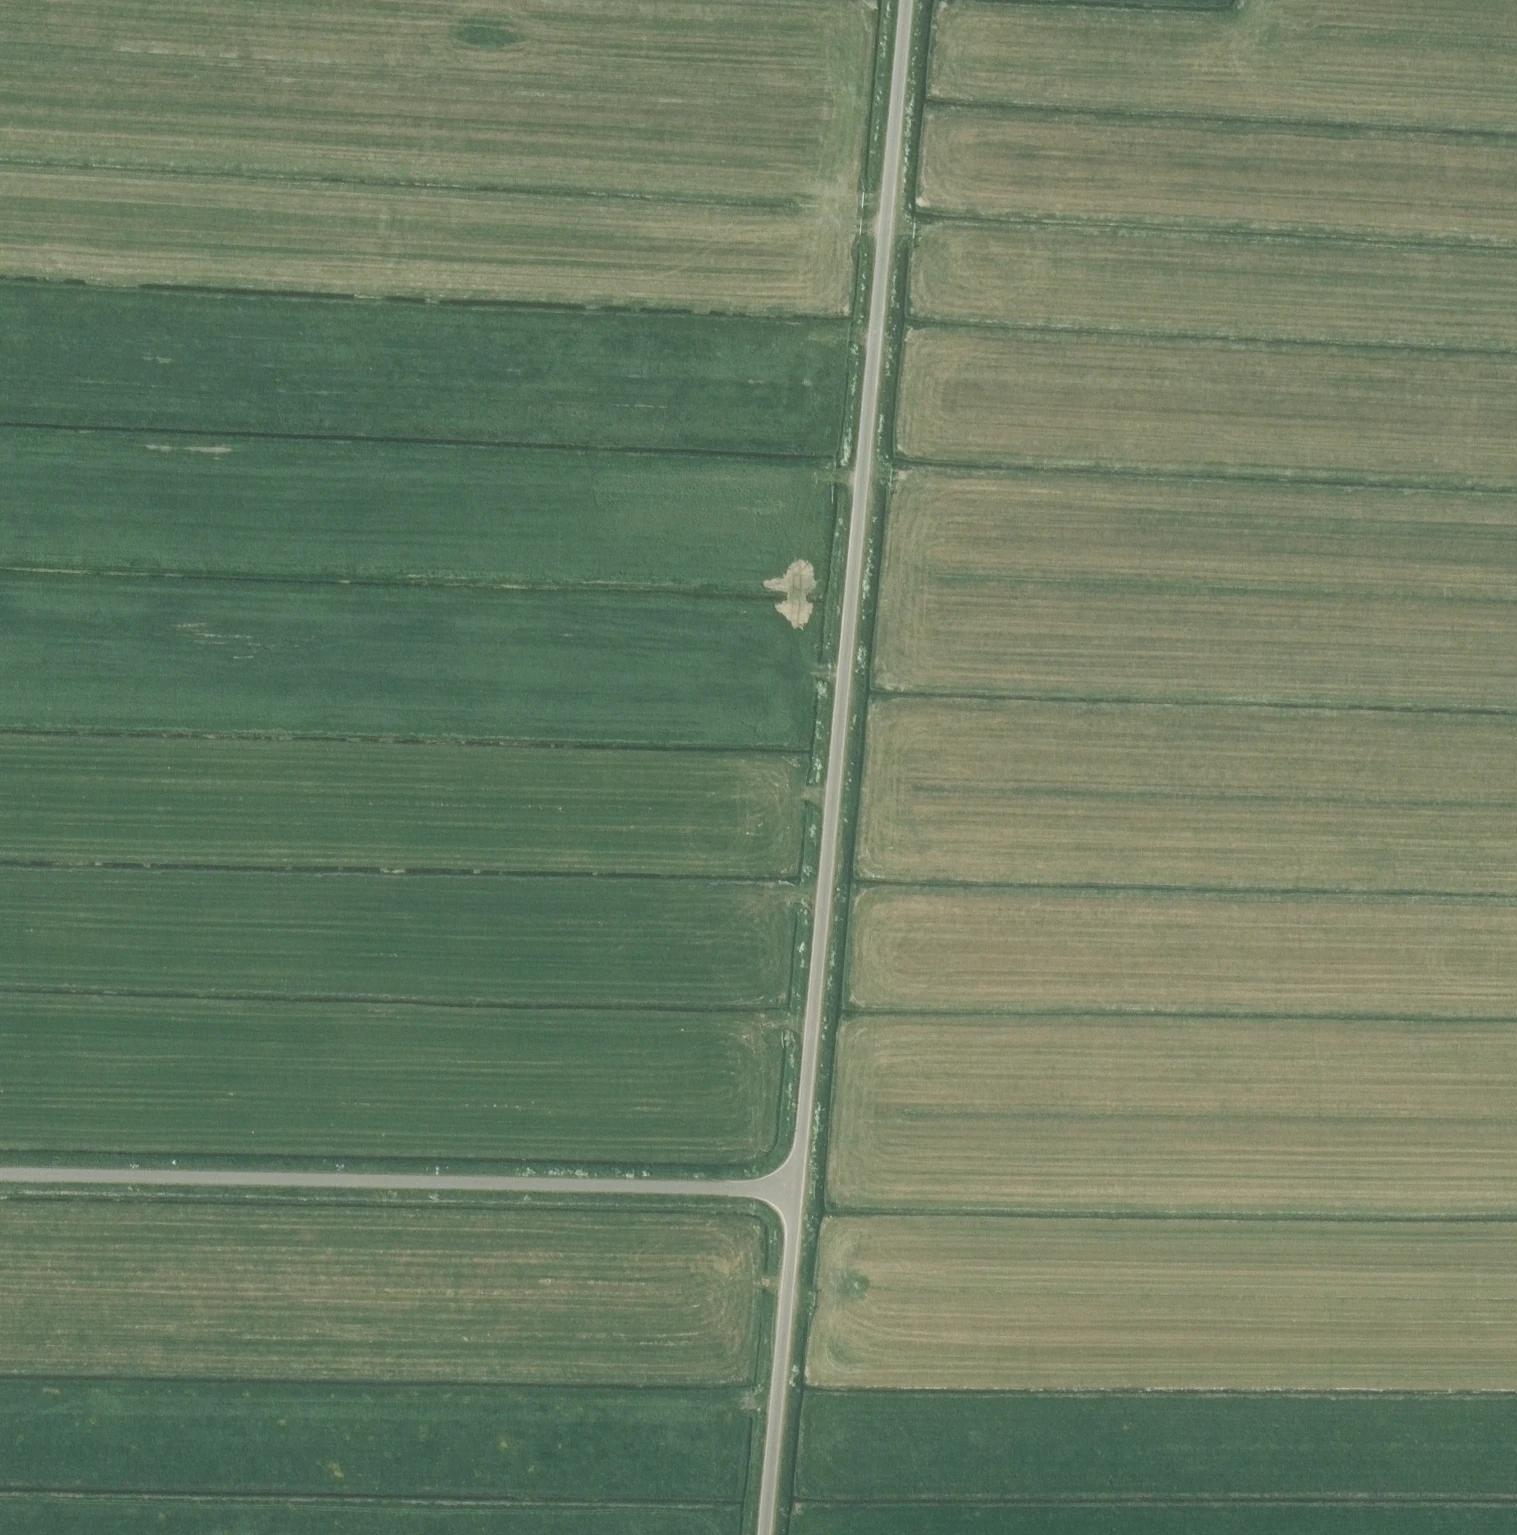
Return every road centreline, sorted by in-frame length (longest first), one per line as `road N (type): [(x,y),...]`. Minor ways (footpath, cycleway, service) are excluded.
road 1 (unclassified): [(795,1186),(906,0)]
road 2 (unclassified): [(795,1186),(0,1179)]
road 3 (unclassified): [(764,1534),(795,1186)]

